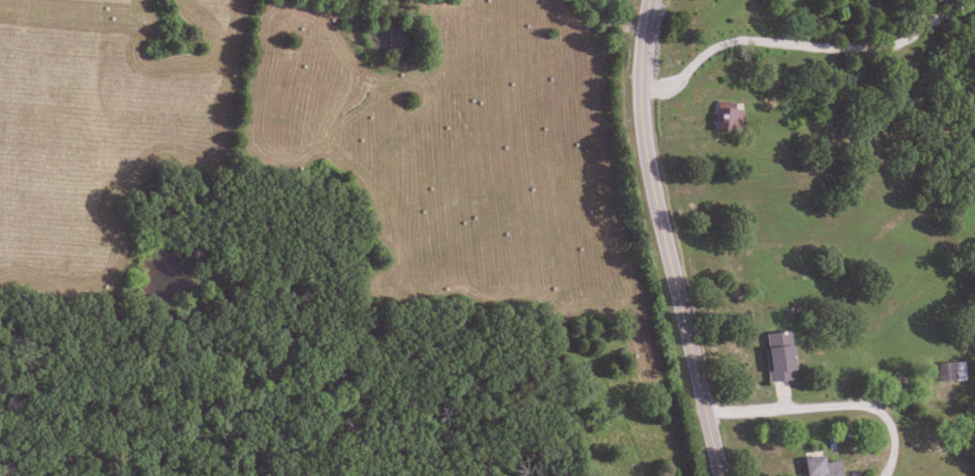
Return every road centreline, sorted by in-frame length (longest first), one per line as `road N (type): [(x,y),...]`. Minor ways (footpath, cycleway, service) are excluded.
road 1 (secondary): [(722,475),(655,202),(640,94),(650,0)]

